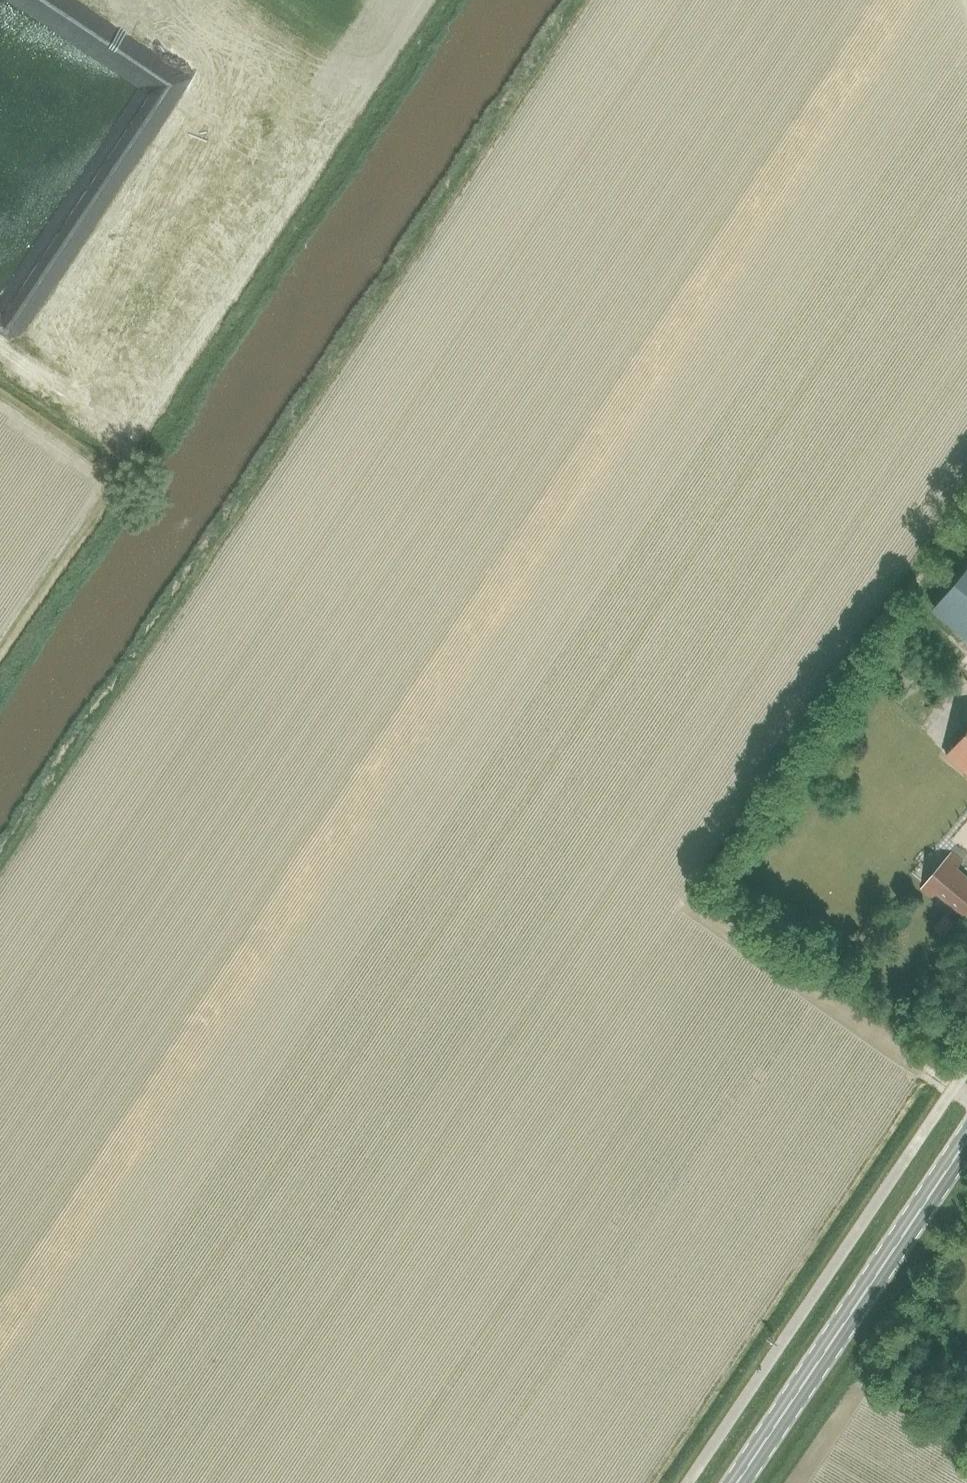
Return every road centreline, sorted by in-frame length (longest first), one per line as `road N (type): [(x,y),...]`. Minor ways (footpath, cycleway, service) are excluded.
road 1 (primary): [(737,1482),(966,1141)]

